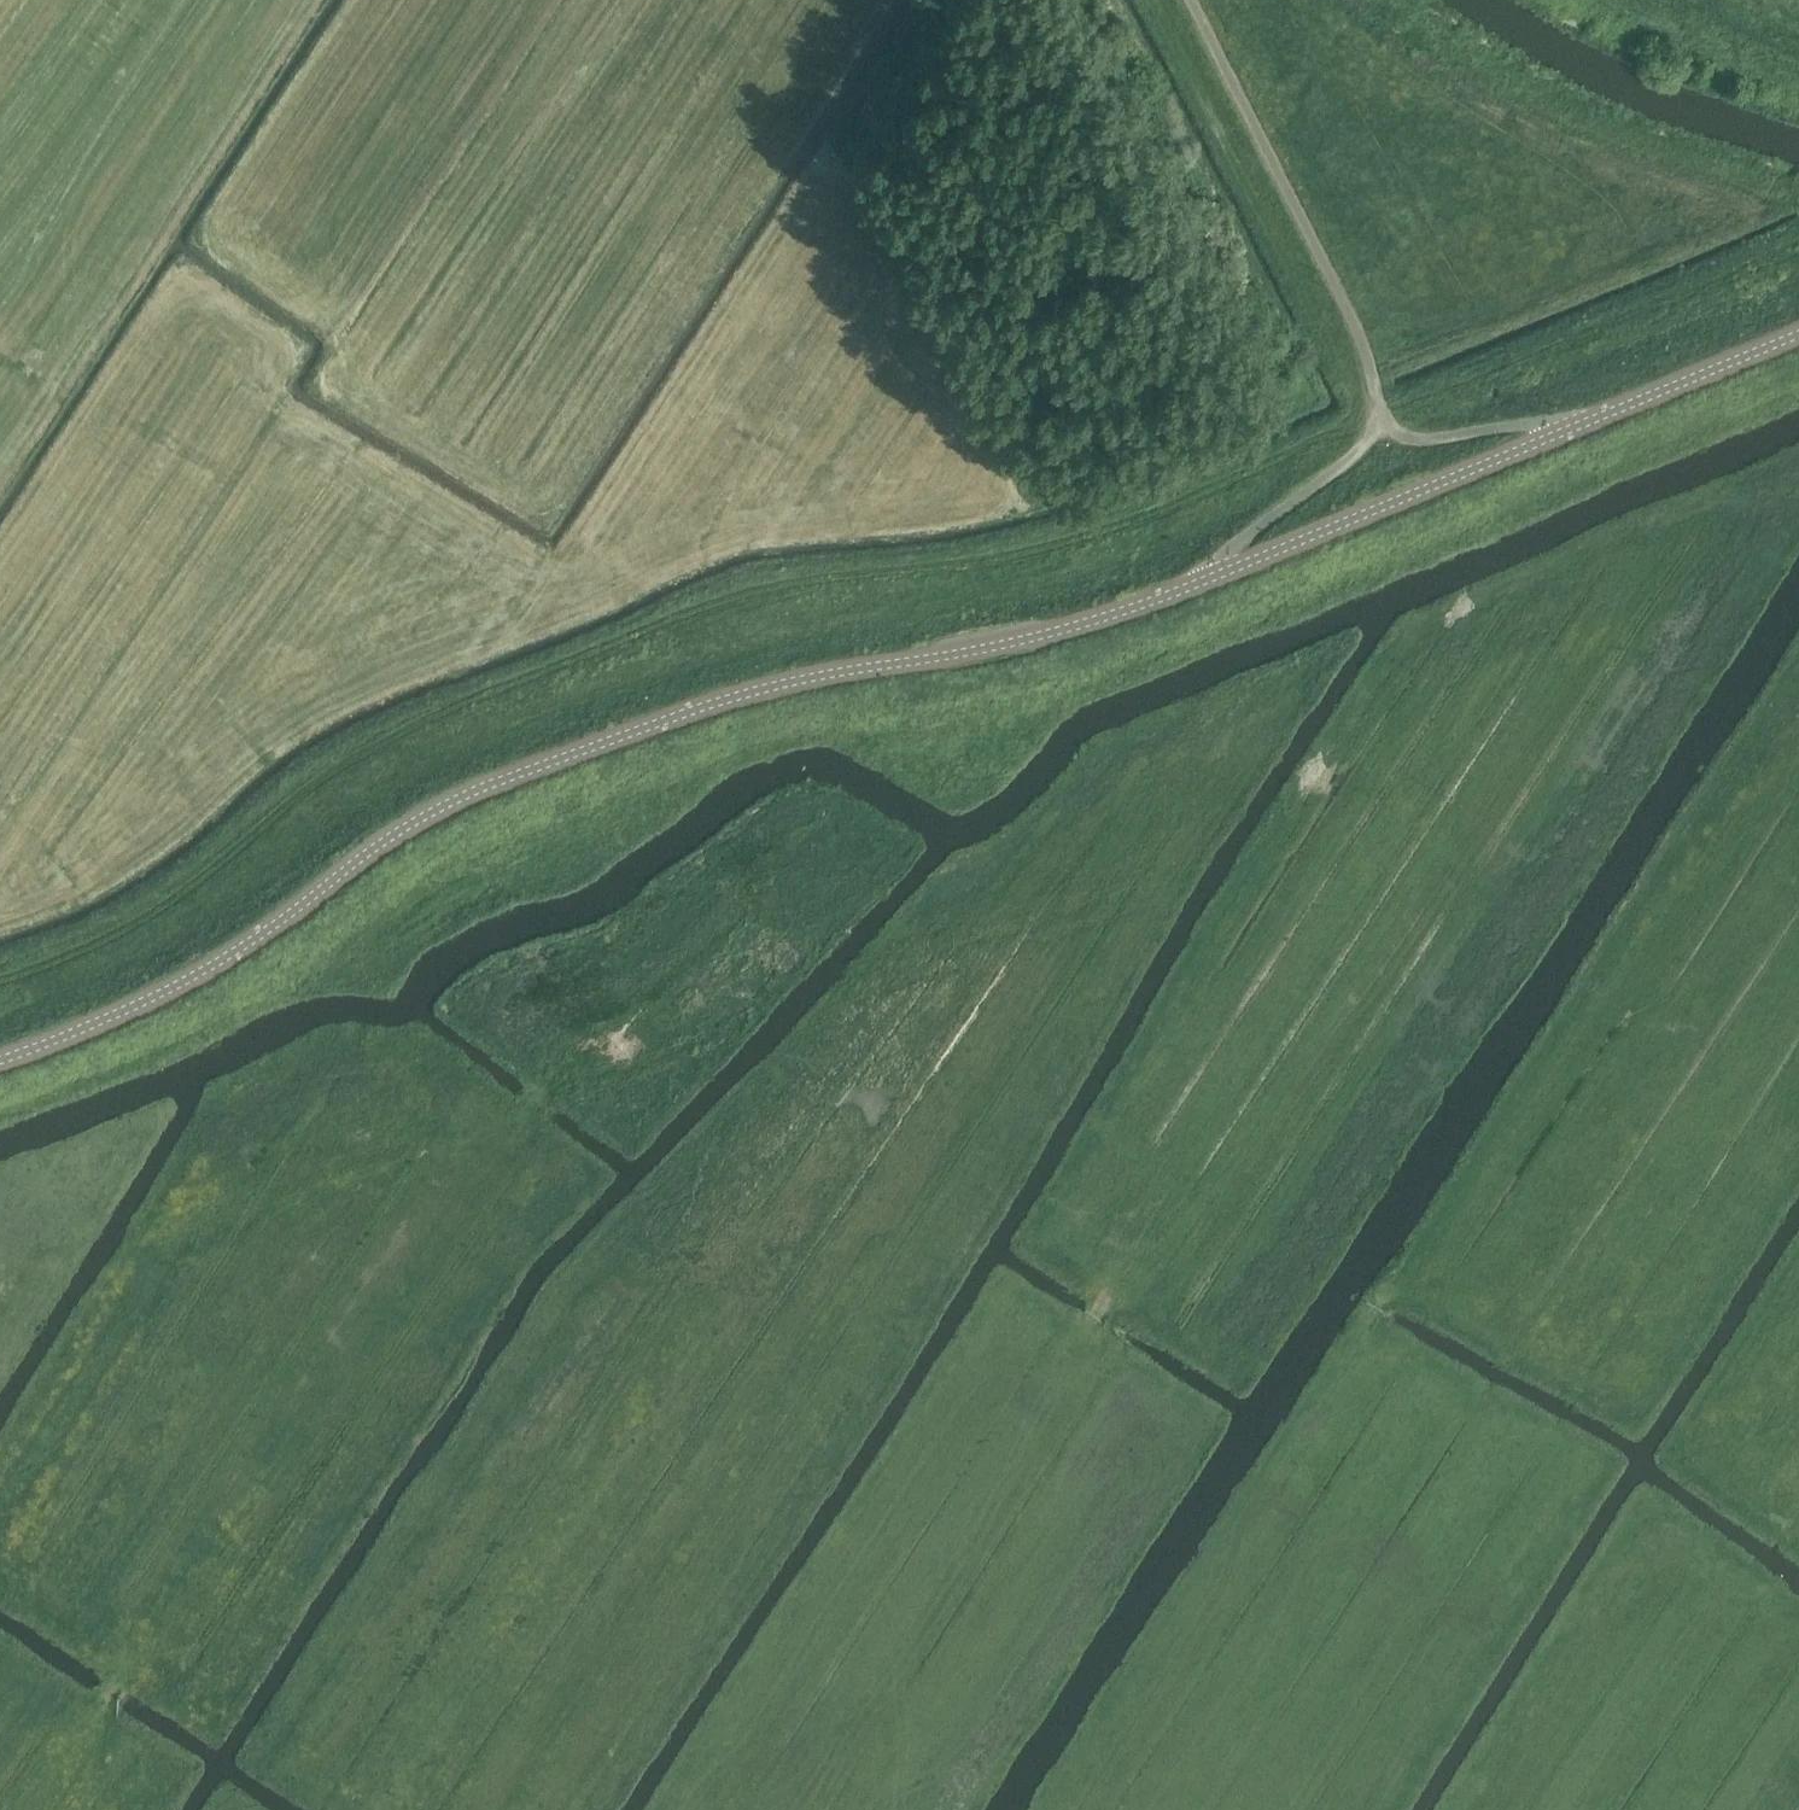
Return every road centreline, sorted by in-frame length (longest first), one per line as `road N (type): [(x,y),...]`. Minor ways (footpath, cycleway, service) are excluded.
road 1 (tertiary): [(1798,334),(1123,612),(1004,644),(739,695),(506,779),(390,838),(211,967),(0,1060)]

